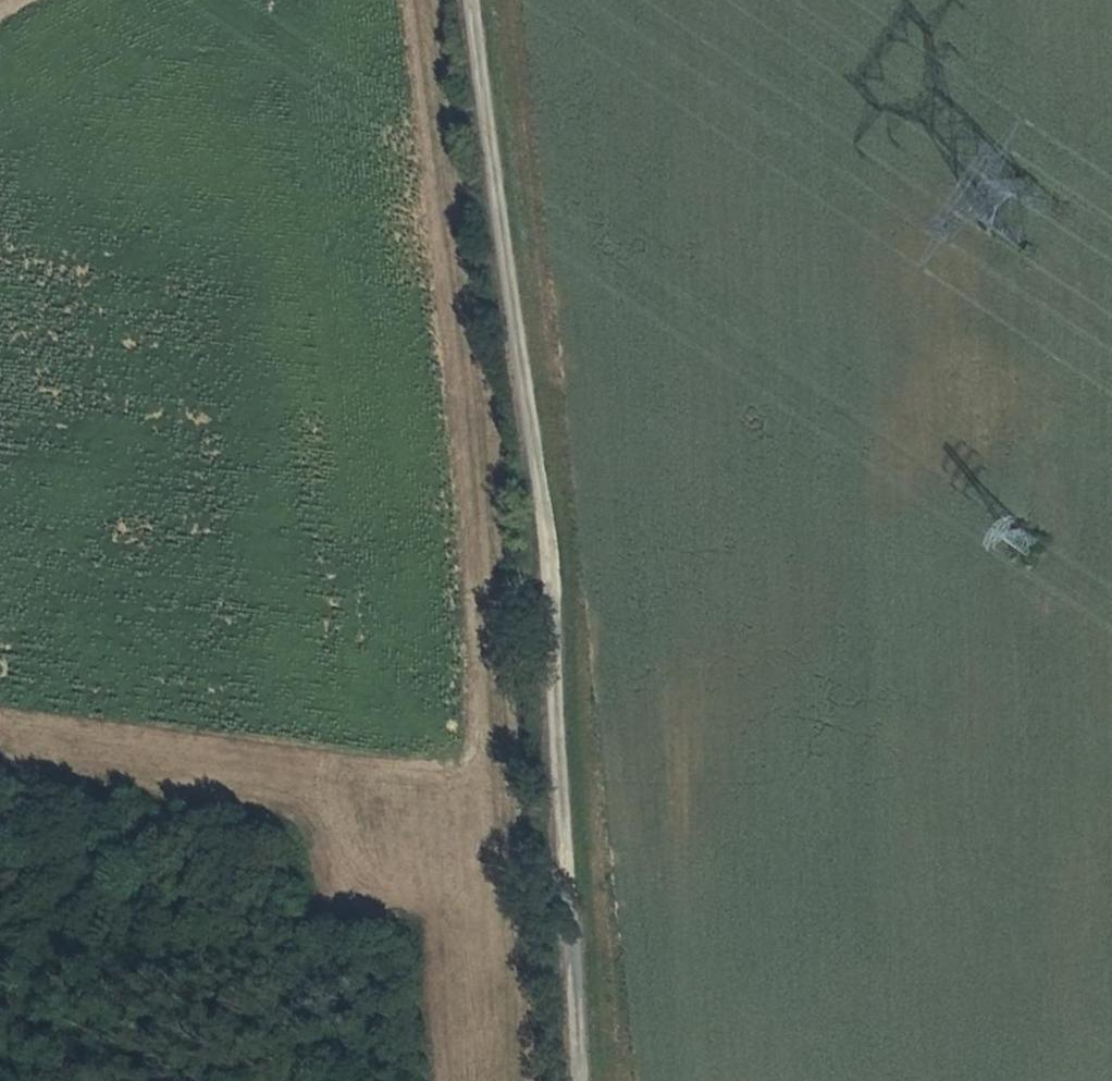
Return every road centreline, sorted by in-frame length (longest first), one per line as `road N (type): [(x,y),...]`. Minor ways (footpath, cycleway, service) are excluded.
road 1 (track): [(590,1080),(542,492),(479,0)]

